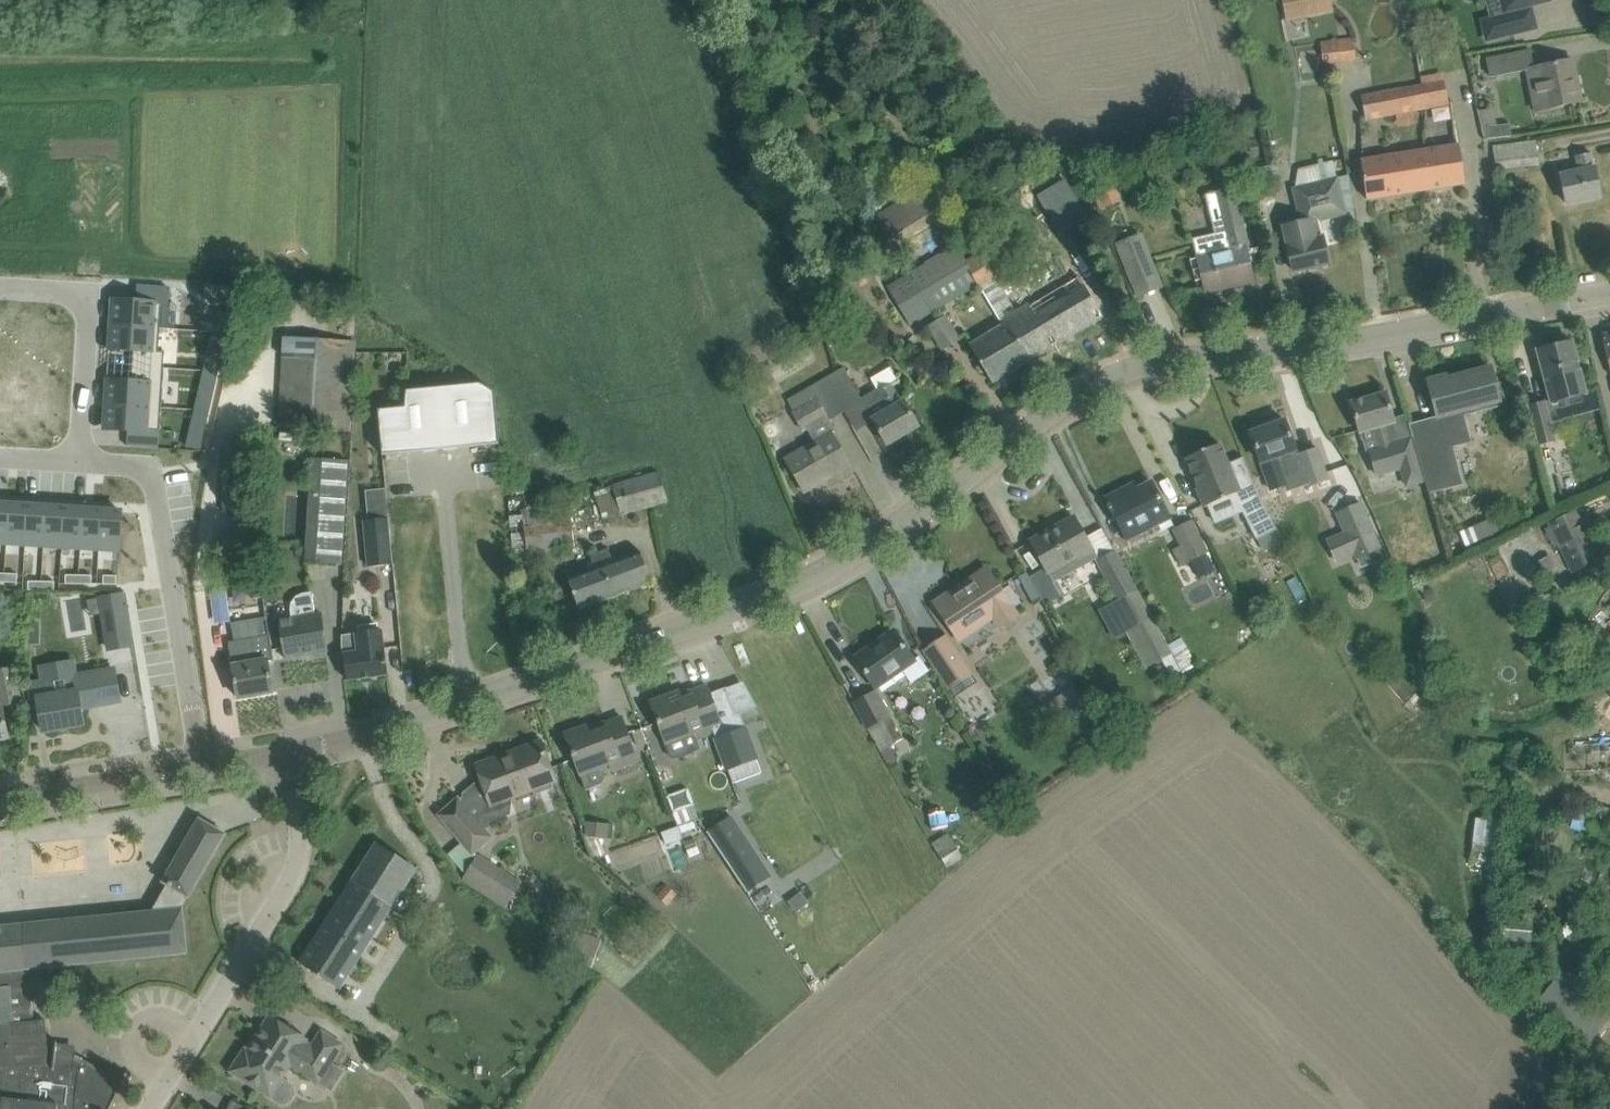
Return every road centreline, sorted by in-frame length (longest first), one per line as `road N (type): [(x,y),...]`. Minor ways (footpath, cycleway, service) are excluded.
road 1 (tertiary): [(290,752),(368,735),(754,602),(873,542),(1095,385),(1132,369),(1391,335),(1609,293)]
road 2 (unclassified): [(158,1108),(298,865),(302,818),(290,752)]
road 3 (residential): [(75,460),(136,467),(148,476),(205,765)]
road 4 (residential): [(75,460),(85,290),(0,288)]
road 5 (tertiary): [(0,797),(205,765)]

